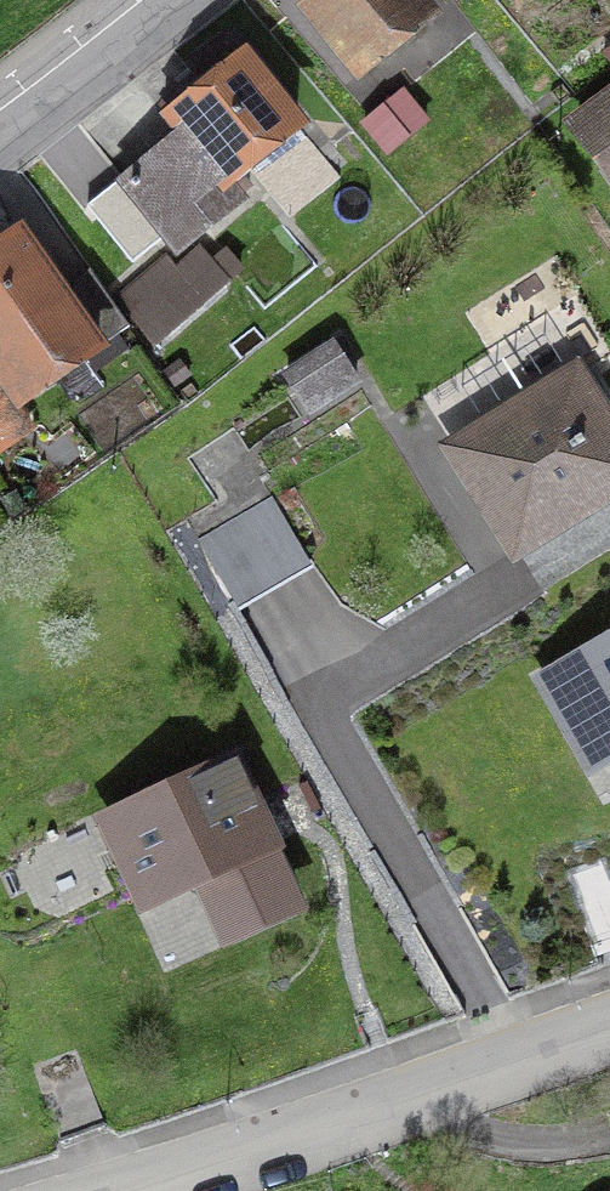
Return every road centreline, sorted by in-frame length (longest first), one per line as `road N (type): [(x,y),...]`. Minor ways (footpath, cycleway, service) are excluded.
road 1 (residential): [(85,1190),(609,1029)]
road 2 (residential): [(0,134),(159,0)]

